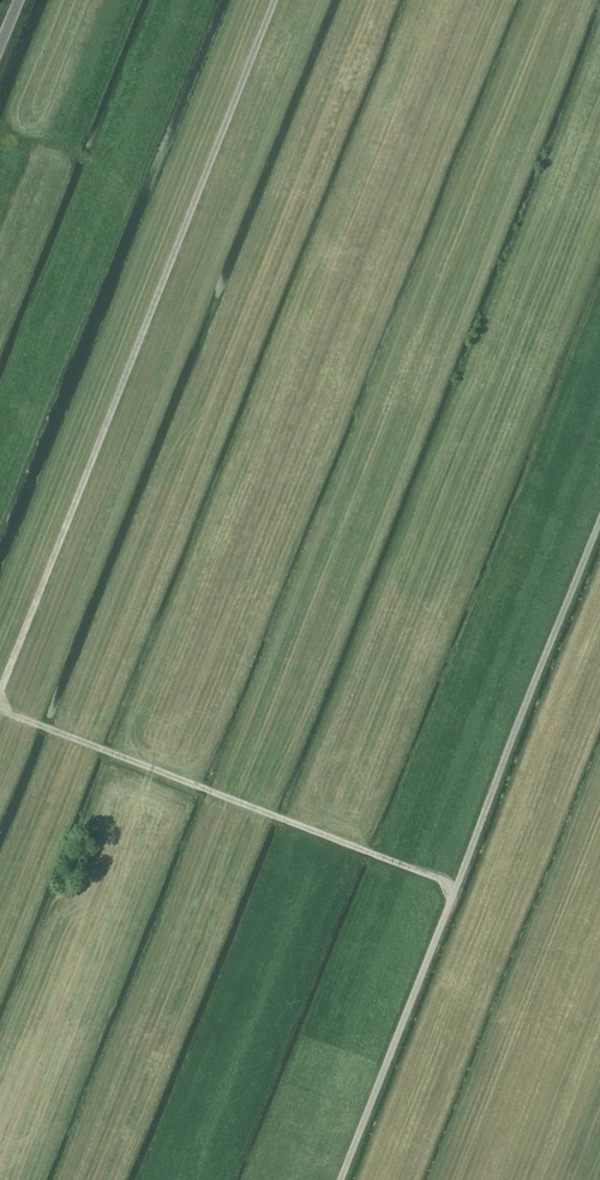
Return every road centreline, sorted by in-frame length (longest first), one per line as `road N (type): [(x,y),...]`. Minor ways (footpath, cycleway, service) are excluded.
road 1 (track): [(0,707),(454,885),(599,517)]
road 2 (track): [(0,693),(274,0)]
road 3 (track): [(454,885),(340,1179)]

